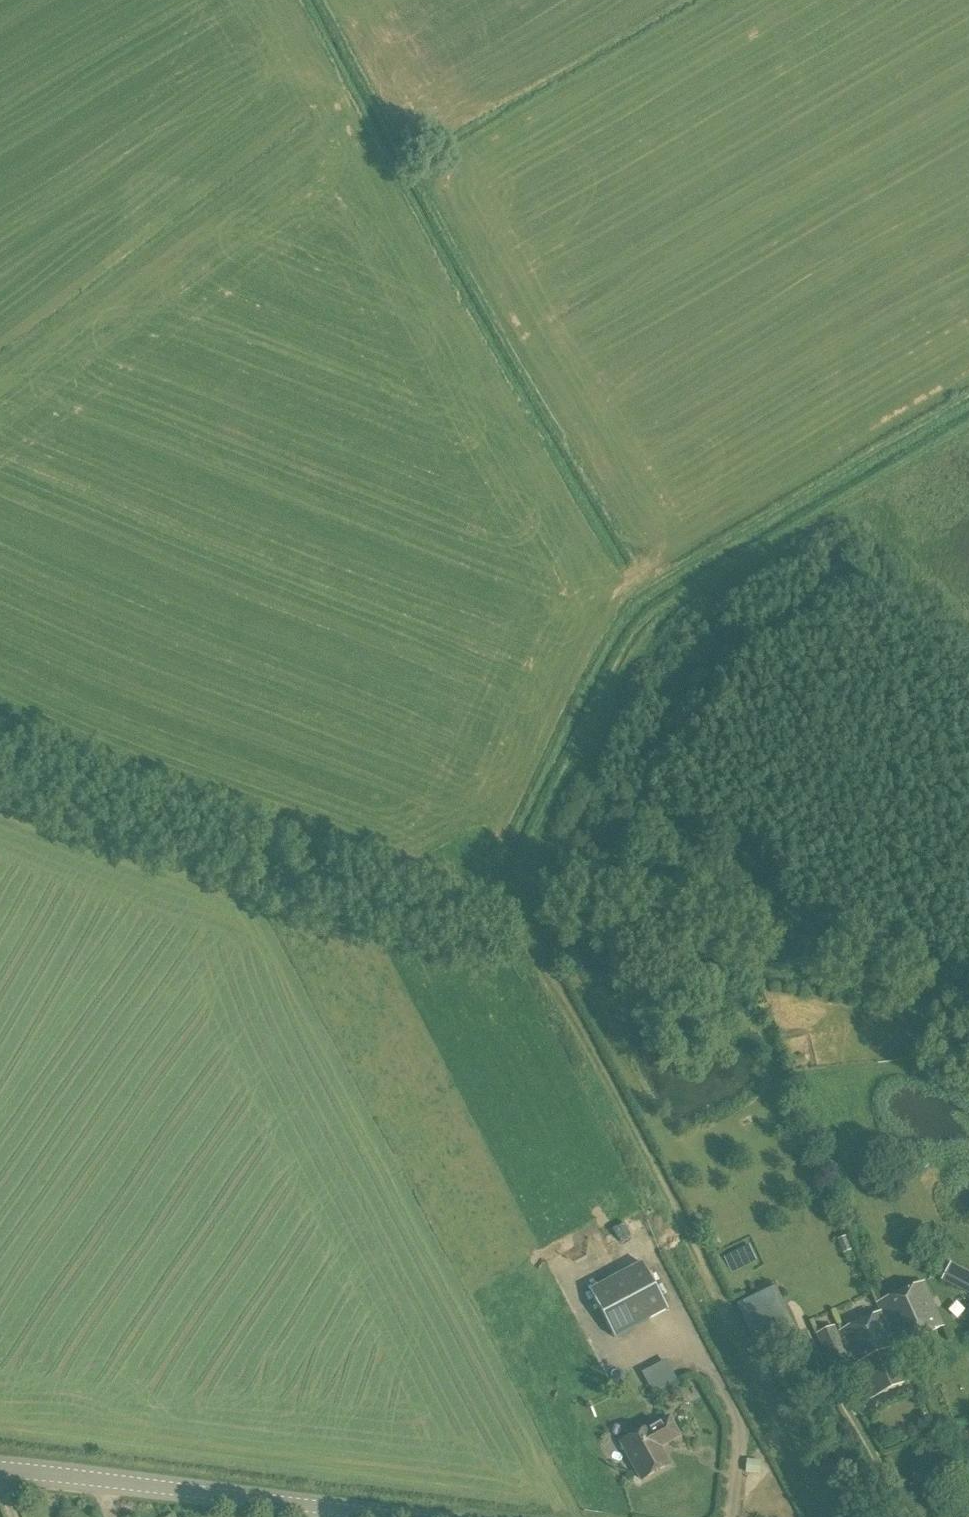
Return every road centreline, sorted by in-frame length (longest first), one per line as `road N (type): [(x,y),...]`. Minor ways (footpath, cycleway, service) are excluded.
road 1 (track): [(542,964),(830,1516)]
road 2 (tertiary): [(0,1473),(382,1516)]

